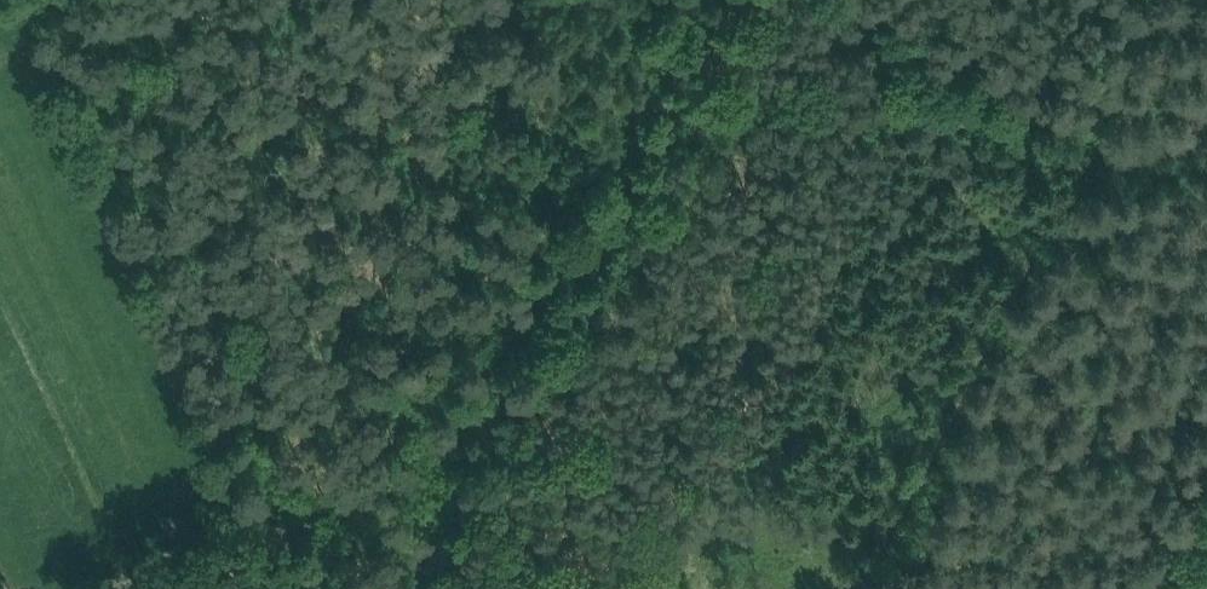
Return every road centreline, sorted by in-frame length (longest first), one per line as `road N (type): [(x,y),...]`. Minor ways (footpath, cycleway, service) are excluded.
road 1 (track): [(125,588),(203,557),(224,562),(243,588)]

